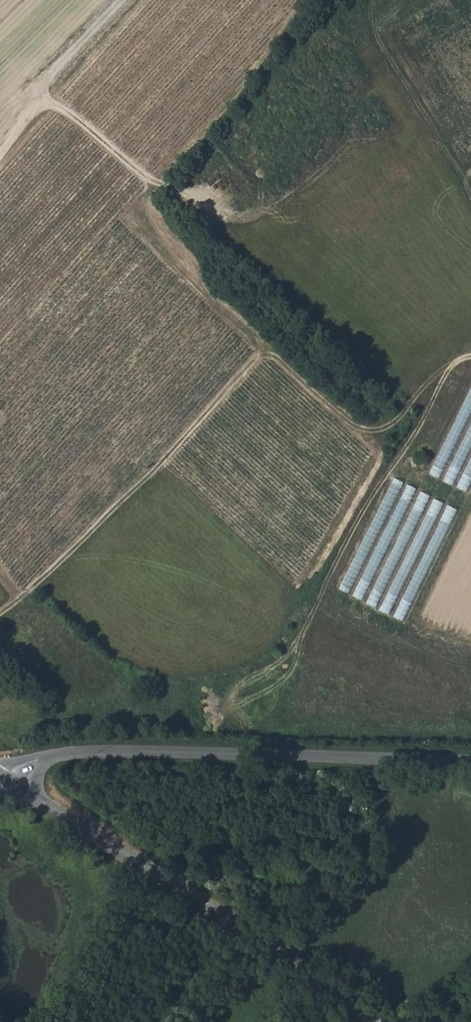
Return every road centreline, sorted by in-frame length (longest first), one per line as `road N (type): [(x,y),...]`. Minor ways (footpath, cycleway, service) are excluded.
road 1 (track): [(470,359),(460,359),(371,442),(133,208),(155,182)]
road 2 (unclassified): [(0,769),(124,747),(470,762)]
road 3 (tertiary): [(0,778),(238,923),(375,1021)]
road 4 (track): [(0,64),(155,182)]

